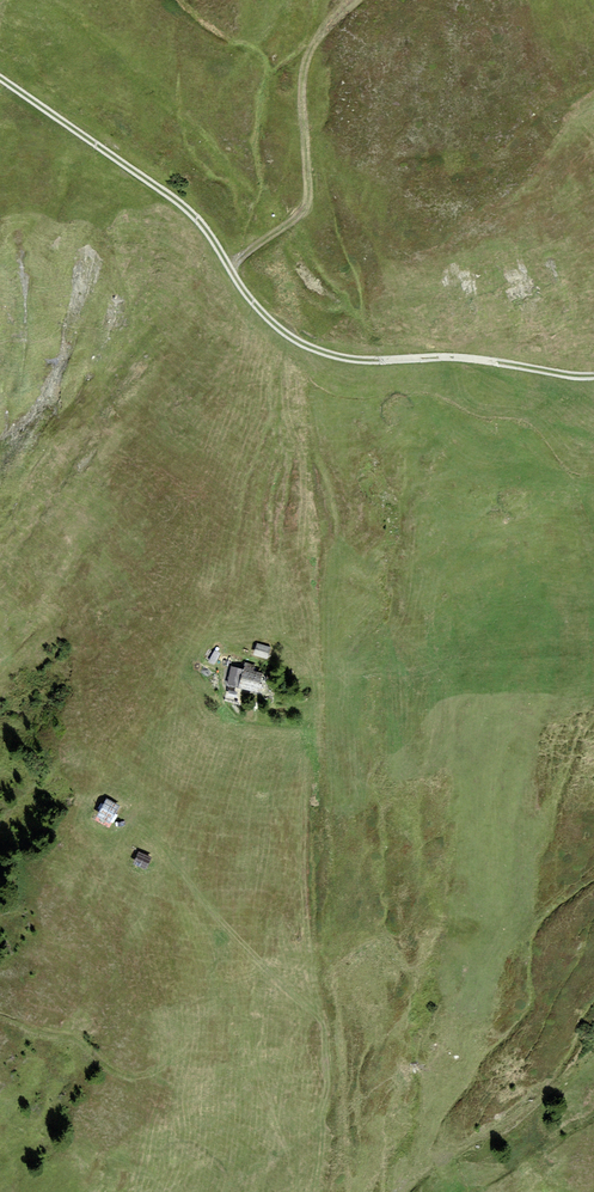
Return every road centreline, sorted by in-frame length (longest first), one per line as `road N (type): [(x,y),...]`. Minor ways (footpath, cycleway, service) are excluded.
road 1 (track): [(0,79),(185,206),(255,305),(302,344),(344,358),(473,359),(593,376)]
road 2 (track): [(228,266),(308,206),(309,58),(357,0)]

